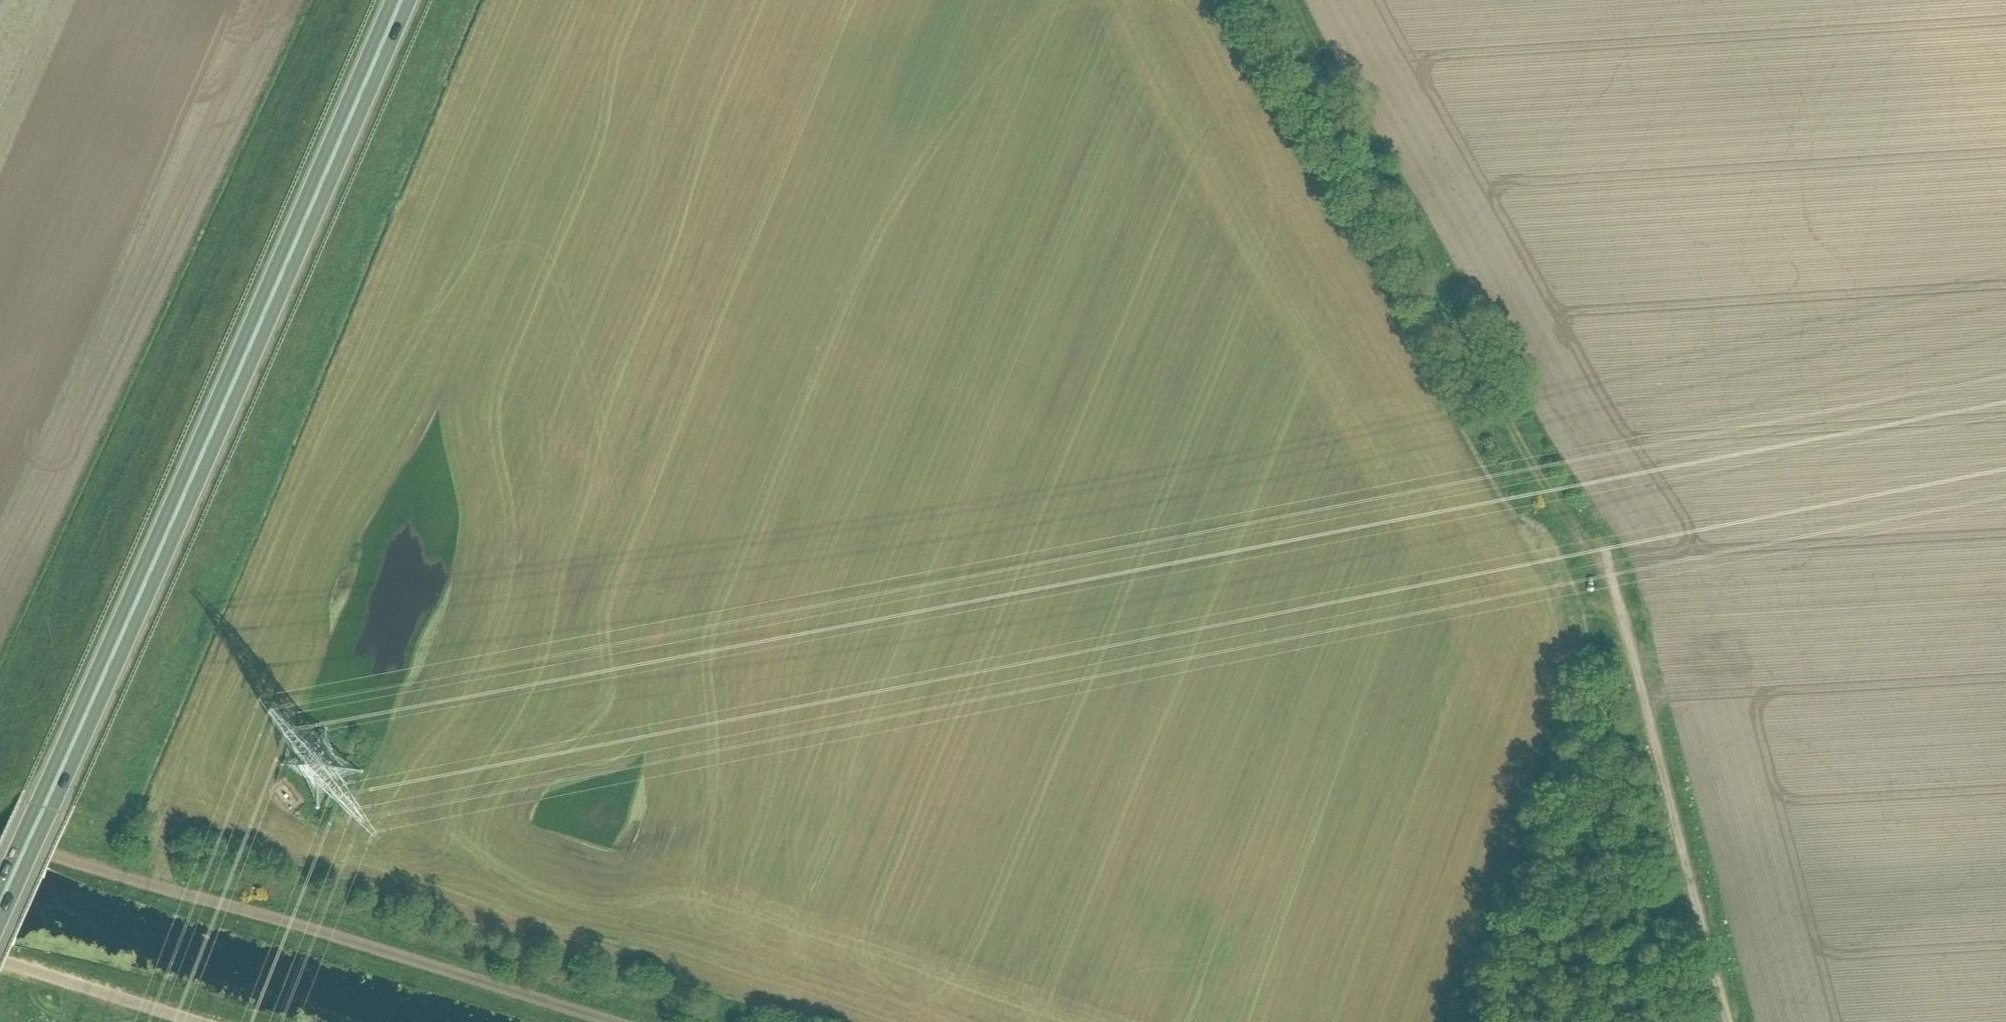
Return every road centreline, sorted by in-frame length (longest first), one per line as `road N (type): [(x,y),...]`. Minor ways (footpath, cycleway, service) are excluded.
road 1 (track): [(1727,1021),(1610,565),(1544,483),(1286,0)]
road 2 (trunk): [(0,920),(404,0)]
road 3 (track): [(600,1021),(0,840)]
road 4 (unclassified): [(196,1021),(0,961)]

